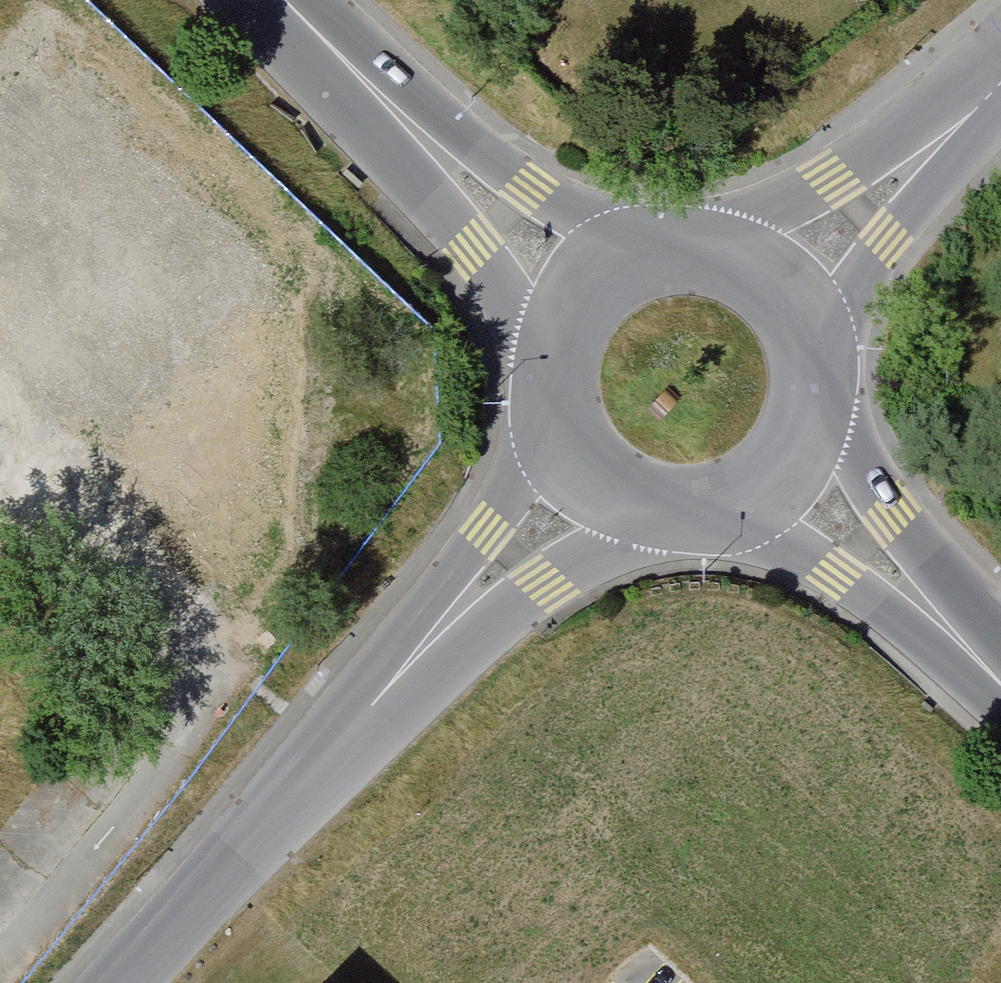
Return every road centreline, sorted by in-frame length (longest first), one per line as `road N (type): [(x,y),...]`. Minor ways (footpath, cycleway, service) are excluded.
road 1 (unclassified): [(373,703),(122,982)]
road 2 (secondary): [(660,241),(525,187),(338,60)]
road 3 (secondary): [(338,60),(521,315),(545,363)]
road 4 (unclassified): [(373,703),(546,583),(665,516)]
road 5 (residential): [(1000,76),(704,240)]
road 6 (unclassified): [(550,420),(373,703)]
road 7 (residential): [(821,356),(889,237),(1000,84)]
road 8 (secondary): [(983,662),(822,397)]
road 9 (secondary): [(716,514),(836,571),(983,662)]
road 10 (secondary): [(660,241),(618,255),(582,283),(557,320),(545,363)]
road 11 (secondary): [(821,356),(808,314),(782,279),(746,253),(704,240)]
road 12 (secondary): [(716,514),(754,498),(787,472),(810,437),(822,397)]
road 13 (secondary): [(550,420),(578,469),(617,501),(665,516)]

